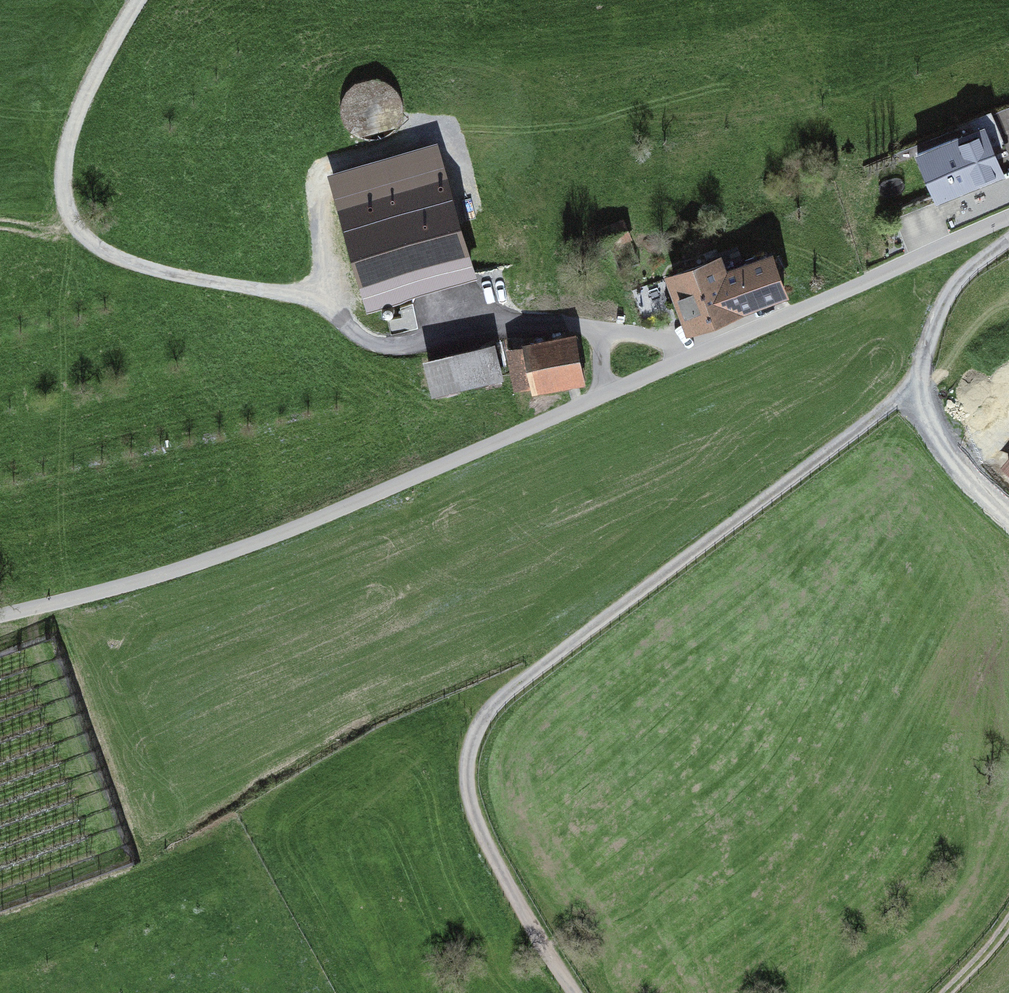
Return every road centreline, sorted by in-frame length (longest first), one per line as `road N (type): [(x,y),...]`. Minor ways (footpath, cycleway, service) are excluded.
road 1 (residential): [(0,612),(248,545),(1008,218)]
road 2 (track): [(575,992),(472,800),(467,748),(497,698),(915,384),(964,279),(1008,239)]
road 3 (track): [(139,0),(89,88),(66,155),(70,219),(87,236),(159,271),(301,296),(366,342),(410,348),(549,324),(705,350)]

